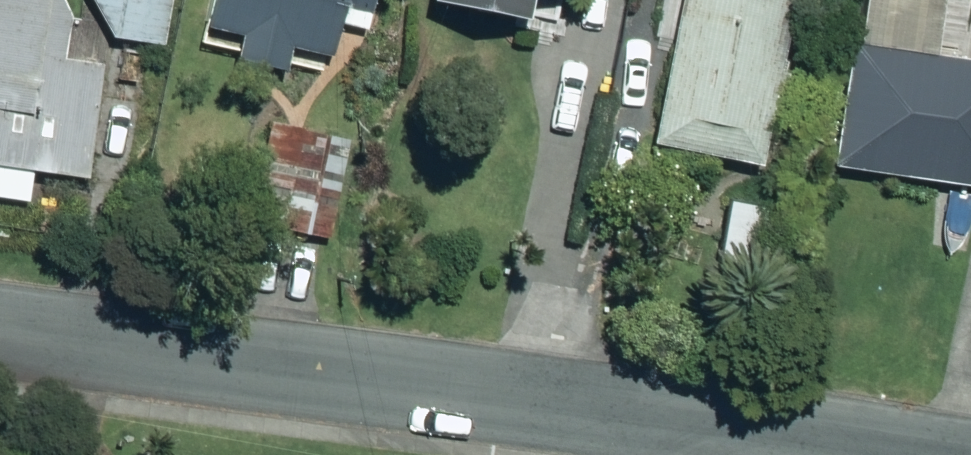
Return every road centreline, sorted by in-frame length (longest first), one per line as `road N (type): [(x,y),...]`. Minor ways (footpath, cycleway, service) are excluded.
road 1 (residential): [(939,454),(0,328)]

